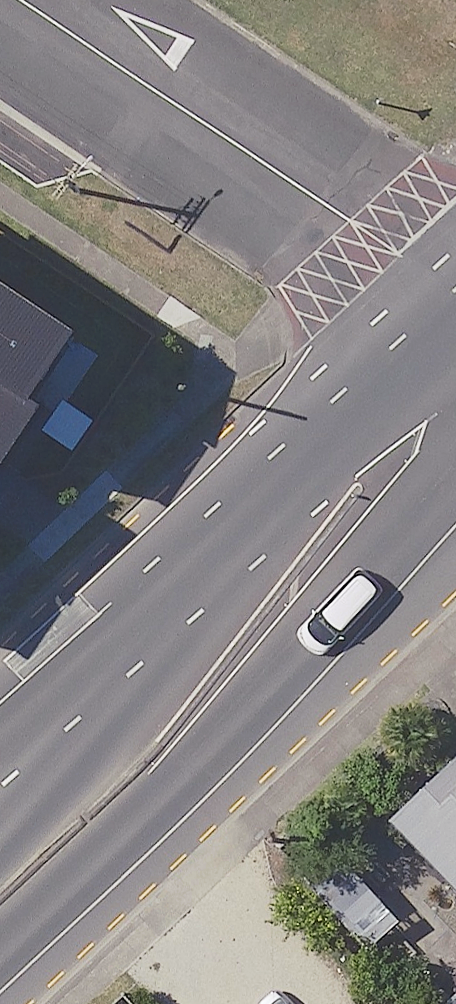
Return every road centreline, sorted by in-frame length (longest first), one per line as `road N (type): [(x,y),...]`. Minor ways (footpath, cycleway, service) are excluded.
road 1 (secondary): [(455,424),(419,519),(195,775),(0,960)]
road 2 (residential): [(26,0),(455,291)]
road 3 (secondary): [(137,621),(333,456),(455,389)]
road 4 (secondary): [(0,812),(137,621)]
road 5 (secondary): [(0,743),(137,621)]

